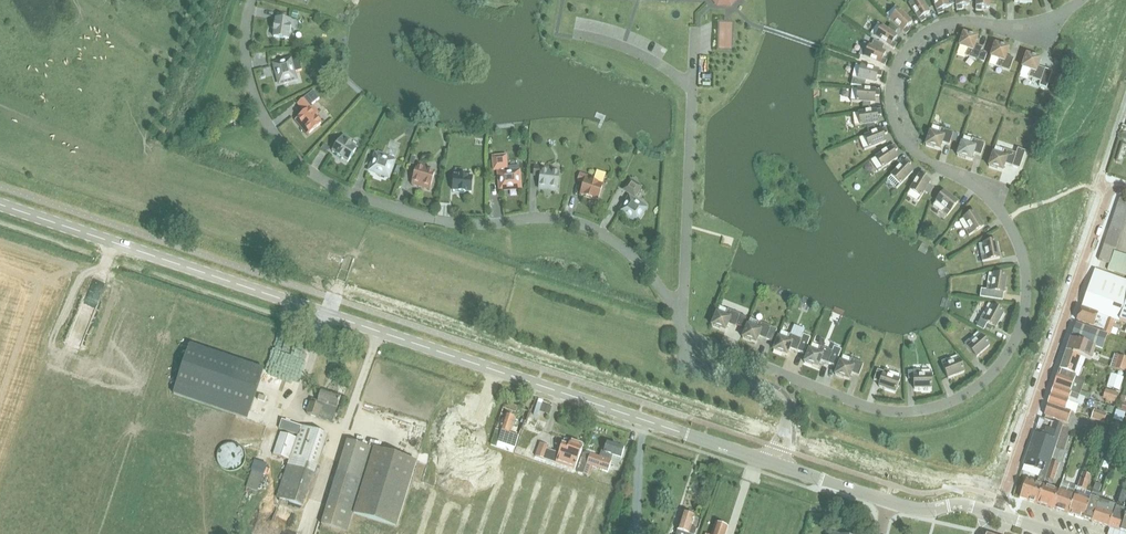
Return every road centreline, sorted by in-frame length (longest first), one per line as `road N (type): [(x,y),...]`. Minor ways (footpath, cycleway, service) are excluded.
road 1 (unclassified): [(1080,0),(1025,23),(937,27),(911,45),(890,85),(905,143),(981,194),(1022,256),(1017,335),(979,385),(944,405),(891,413),(682,329)]
road 2 (secondary): [(765,463),(0,203)]
road 3 (unclassified): [(682,329),(644,269),(583,225),(434,221),(330,186),(307,169),(257,101),(245,38),(252,0)]
road 4 (residential): [(998,514),(1112,190)]
road 5 (unclassified): [(682,329),(692,84)]
road 6 (residential): [(786,430),(779,396),(690,366),(682,329)]
road 7 (unclassified): [(692,84),(636,53),(579,35)]

